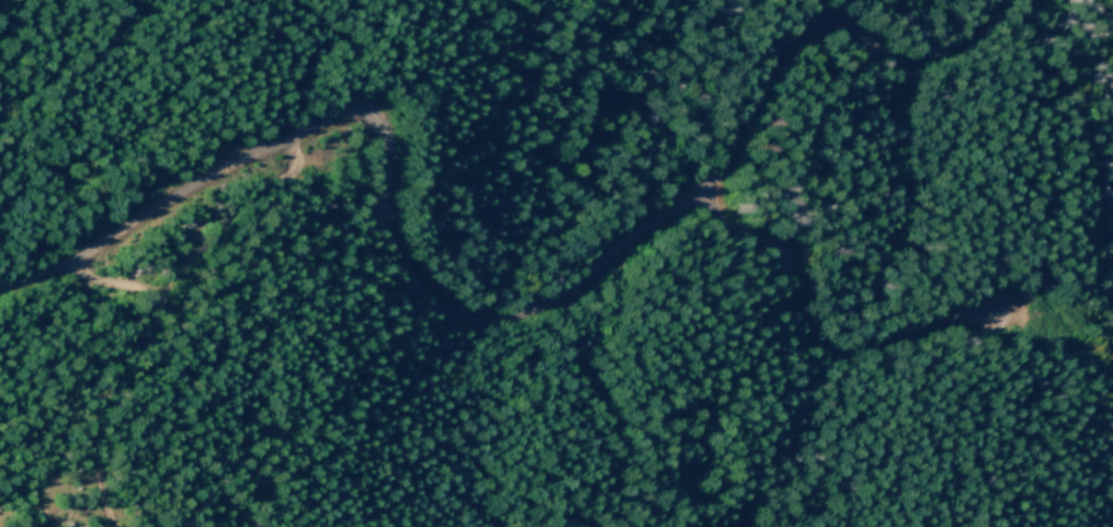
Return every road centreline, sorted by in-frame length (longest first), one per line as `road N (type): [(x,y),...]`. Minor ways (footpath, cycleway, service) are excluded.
road 1 (track): [(997,0),(966,36),(923,58),(893,61),(820,26),(790,38),(757,73),(716,164),(691,192),(588,275),(495,320),(465,320),(430,298),(387,242),(379,217),(382,147),(368,126),(343,114),(154,210),(81,259),(0,292)]
road 2 (track): [(680,202),(784,255),(792,305),(814,342),(833,348),(944,321)]
road 3 (track): [(65,266),(109,285),(159,291),(242,196),(274,174),(283,142)]

